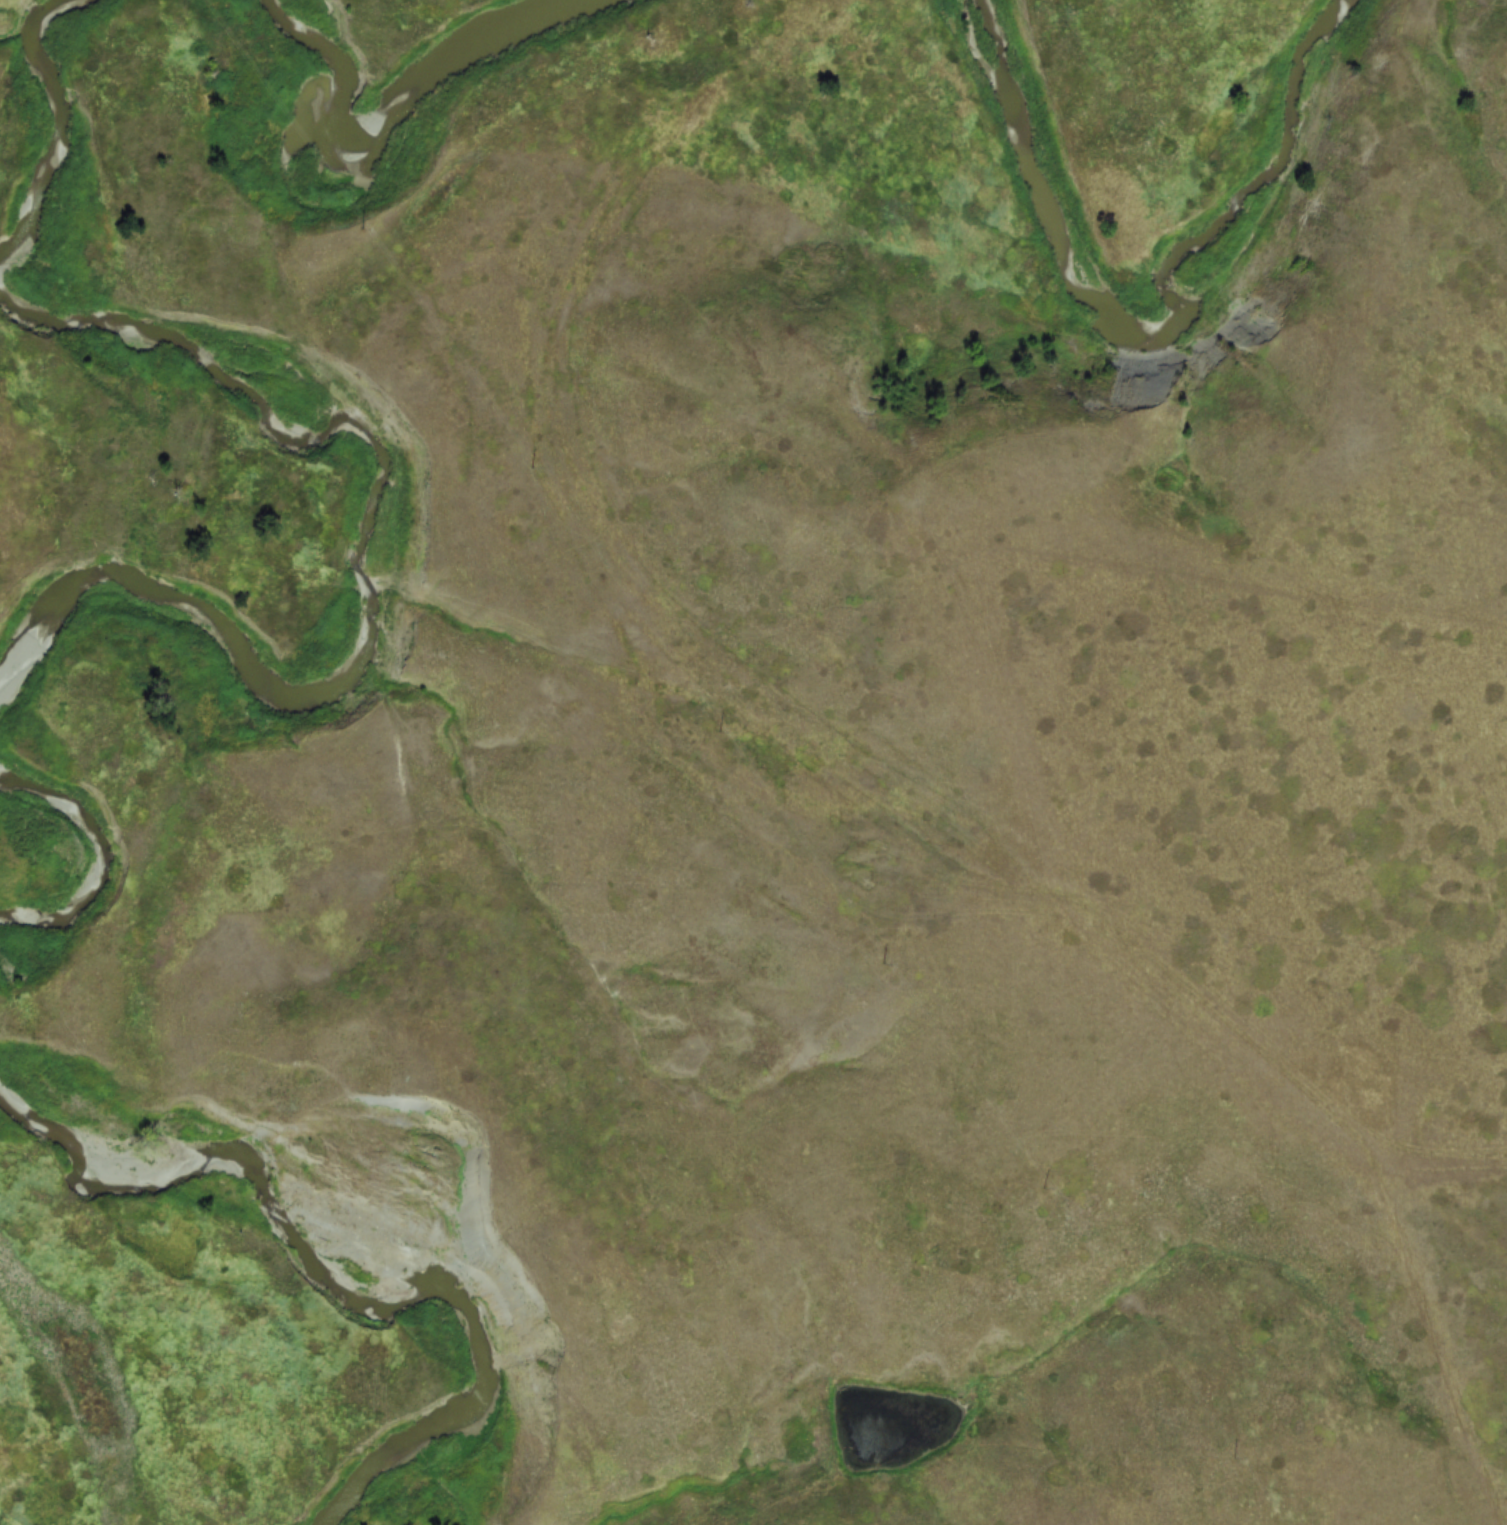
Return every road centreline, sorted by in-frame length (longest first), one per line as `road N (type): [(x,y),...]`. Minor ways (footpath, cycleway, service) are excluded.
road 1 (residential): [(1406,1206),(1139,905),(831,698),(665,538),(618,461),(594,337),(605,213),(664,112),(785,0)]

